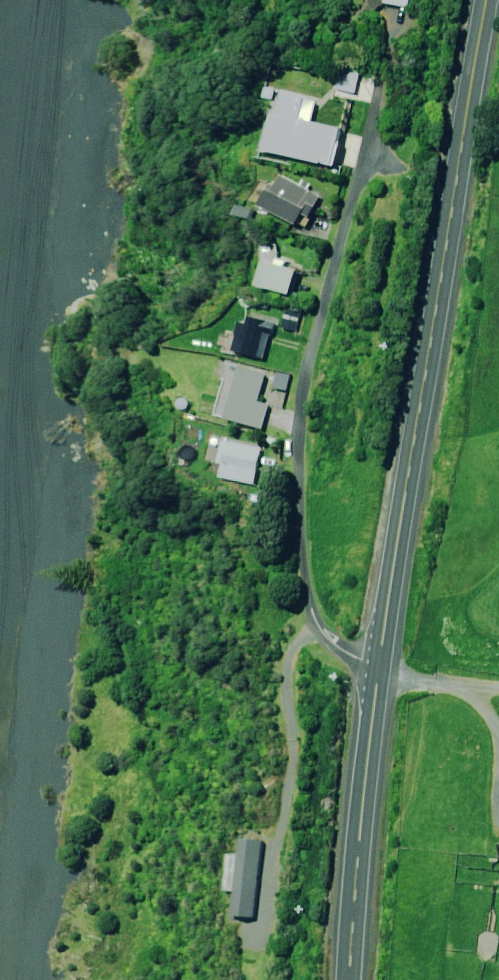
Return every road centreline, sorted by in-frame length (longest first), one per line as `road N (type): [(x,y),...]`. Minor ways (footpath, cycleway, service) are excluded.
road 1 (residential): [(380,665),(341,649),(318,629),(307,596),(298,473),(314,345),(392,33)]
road 2 (trunk): [(488,0),(380,665)]
road 3 (trunk): [(380,665),(349,979)]

